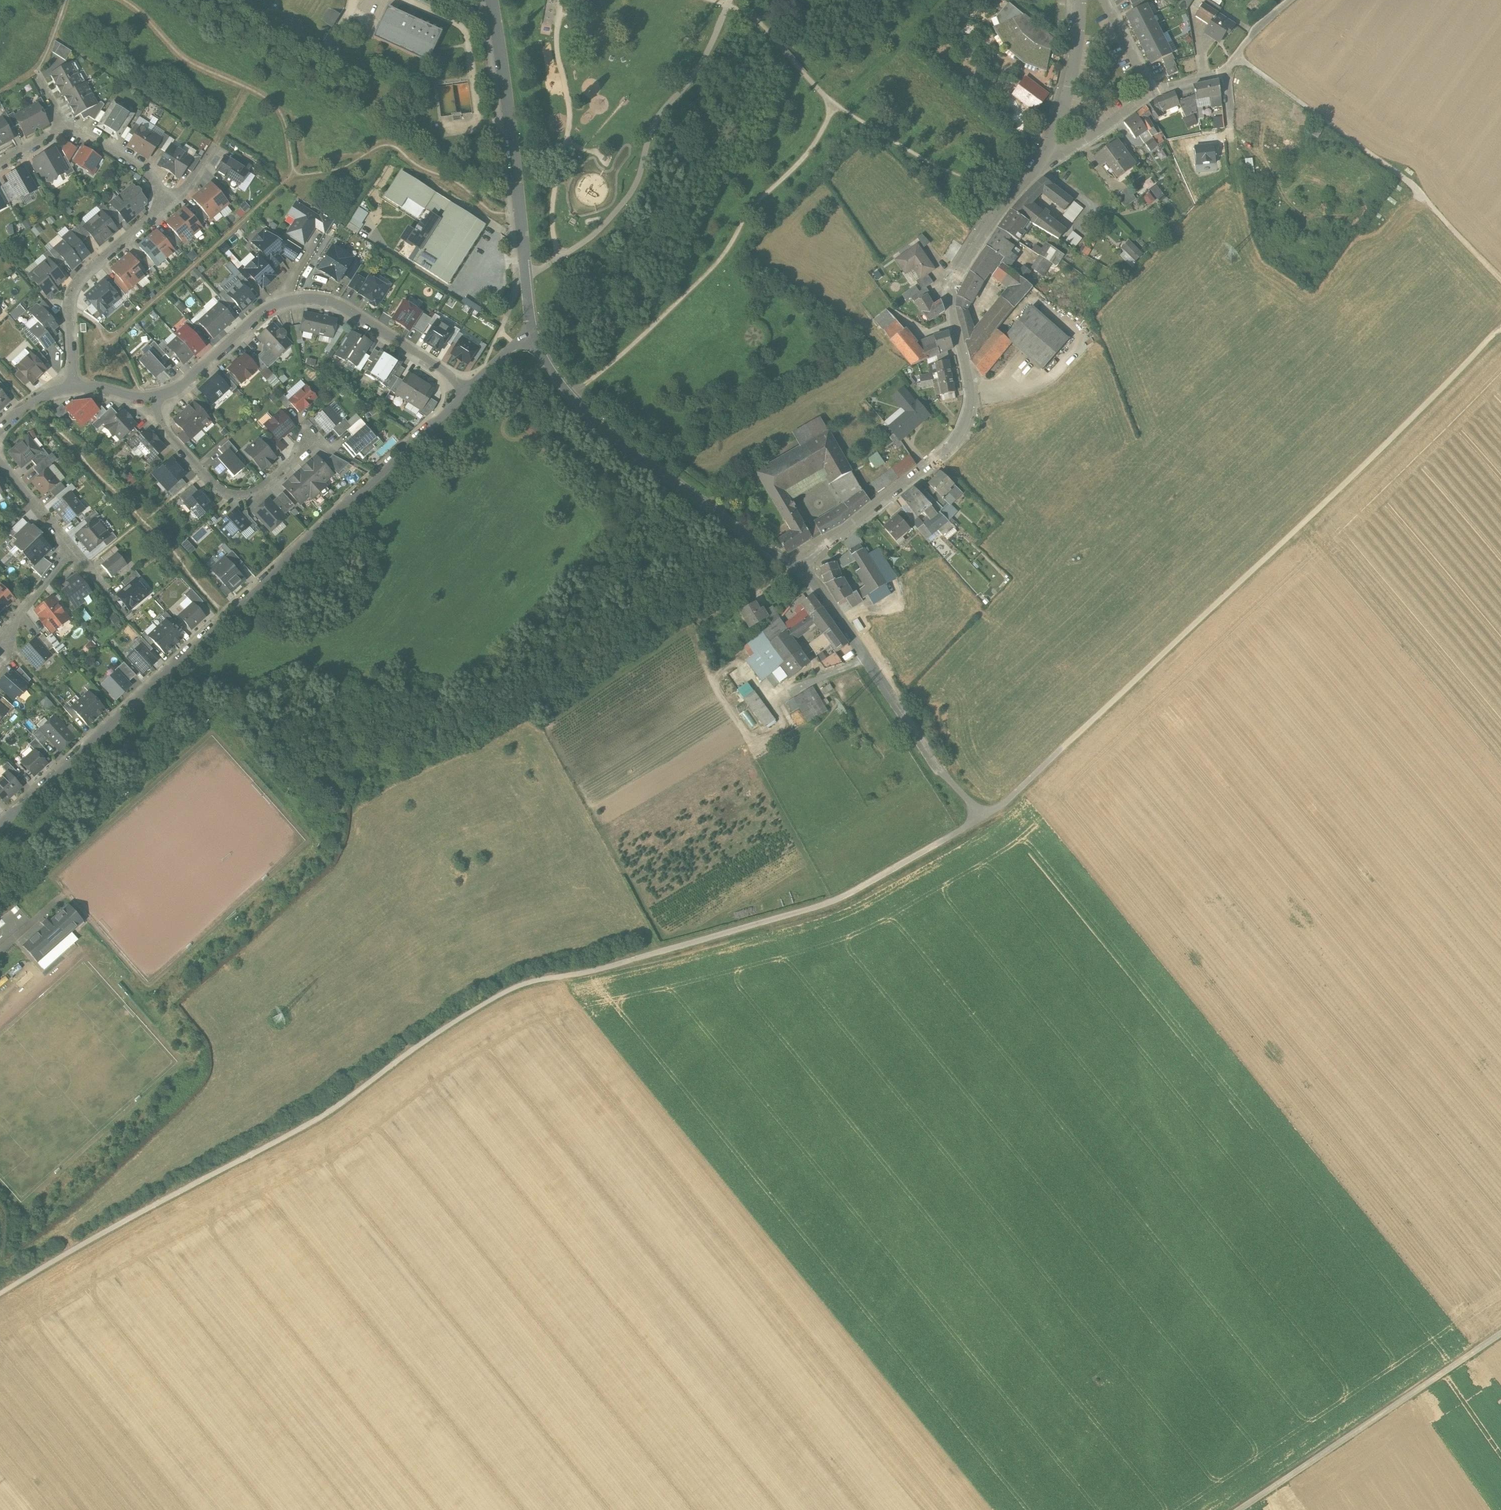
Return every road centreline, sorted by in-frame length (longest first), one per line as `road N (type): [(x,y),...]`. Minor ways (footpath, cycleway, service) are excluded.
road 1 (track): [(0,1295),(331,1111),(505,992),(824,905),(1006,805),(1500,328)]
road 2 (residential): [(467,391),(0,829)]
road 3 (residential): [(796,568),(956,440),(970,407),(951,306),(956,280),(1041,164)]
road 4 (residential): [(155,398),(277,307),(304,300),(356,316),(467,391)]
road 5 (residential): [(532,341),(605,429),(796,568)]
road 6 (track): [(1236,55),(1415,188),(1500,281)]
road 7 (residential): [(496,0),(532,341)]
road 8 (residential): [(796,568),(867,654),(982,819)]
road 9 (track): [(1500,1337),(1241,1509)]
road 10 (residential): [(155,398),(164,429),(212,487),(230,497),(268,486),(313,443)]
road 11 (residential): [(166,202),(81,280),(71,308),(75,387)]
road 12 (residential): [(0,462),(117,598)]
road 13 (residential): [(1041,164),(1070,87),(1079,0)]
road 14 (residential): [(1156,92),(1222,72),(1292,0)]
road 15 (residential): [(1041,164),(1156,92)]
road 16 (residential): [(63,129),(137,164),(166,202)]
road 17 (track): [(0,96),(48,56),(66,0)]

